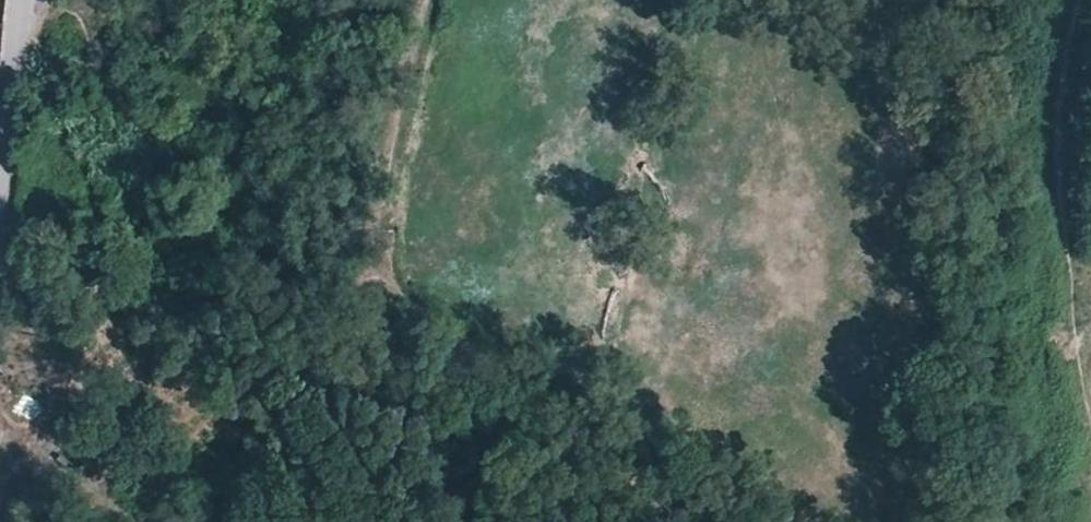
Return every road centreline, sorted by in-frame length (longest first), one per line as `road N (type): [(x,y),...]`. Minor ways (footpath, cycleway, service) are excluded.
road 1 (unclassified): [(23,0),(0,210)]

